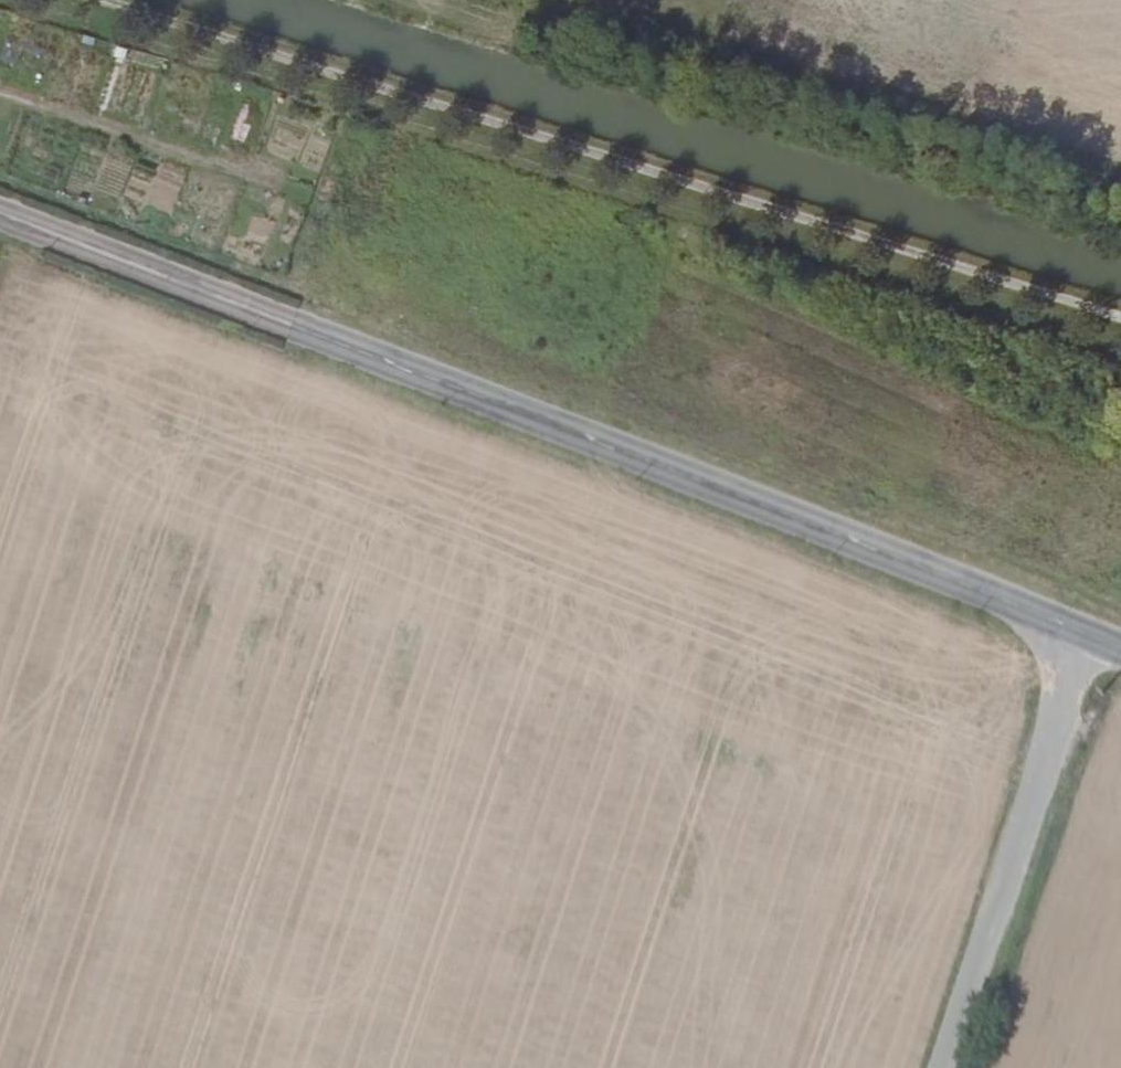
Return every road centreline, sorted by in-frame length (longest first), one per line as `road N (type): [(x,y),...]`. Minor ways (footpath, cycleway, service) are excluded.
road 1 (tertiary): [(0,214),(1120,655)]
road 2 (track): [(948,1067),(1090,642)]

